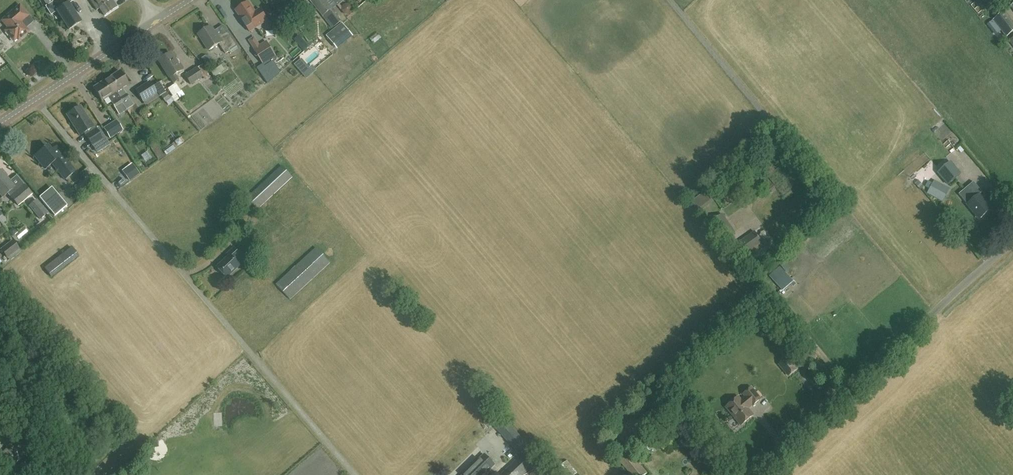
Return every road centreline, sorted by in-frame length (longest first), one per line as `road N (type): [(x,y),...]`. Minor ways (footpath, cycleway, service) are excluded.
road 1 (unclassified): [(360,474),(35,99)]
road 2 (unclassified): [(751,474),(1012,241)]
road 3 (tertiary): [(35,99),(156,21)]

